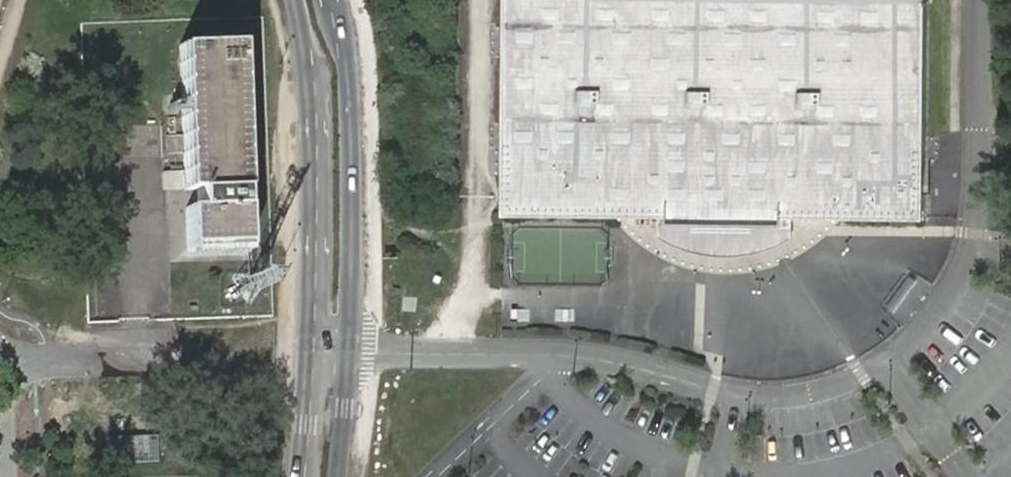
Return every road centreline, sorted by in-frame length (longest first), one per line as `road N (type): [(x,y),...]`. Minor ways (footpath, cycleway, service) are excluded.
road 1 (tertiary): [(338,476),(352,137),(349,69),(328,0)]
road 2 (tertiary): [(294,0),(313,68),(317,129),(315,353),(304,476)]

